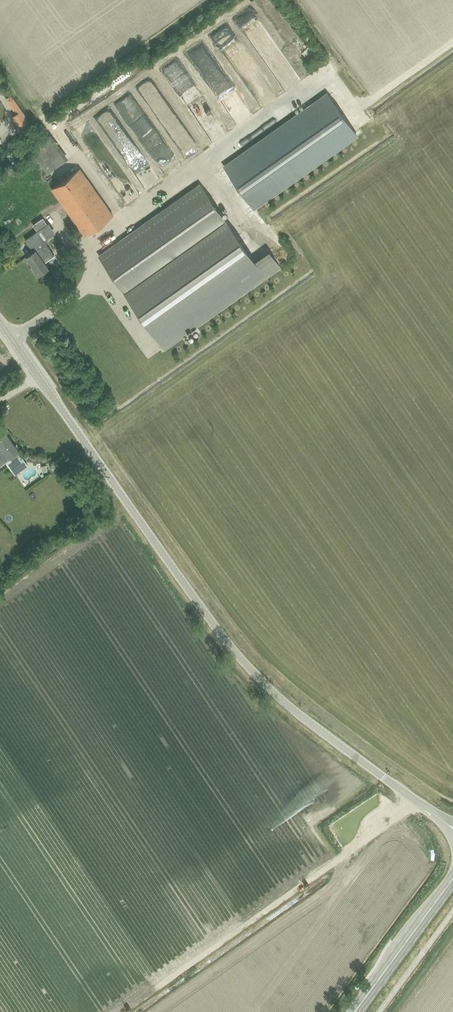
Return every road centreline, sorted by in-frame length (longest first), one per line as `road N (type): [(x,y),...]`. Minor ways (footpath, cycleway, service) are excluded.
road 1 (unclassified): [(450,826),(298,714),(239,656),(0,323)]
road 2 (secondary): [(355,1011),(452,879)]

